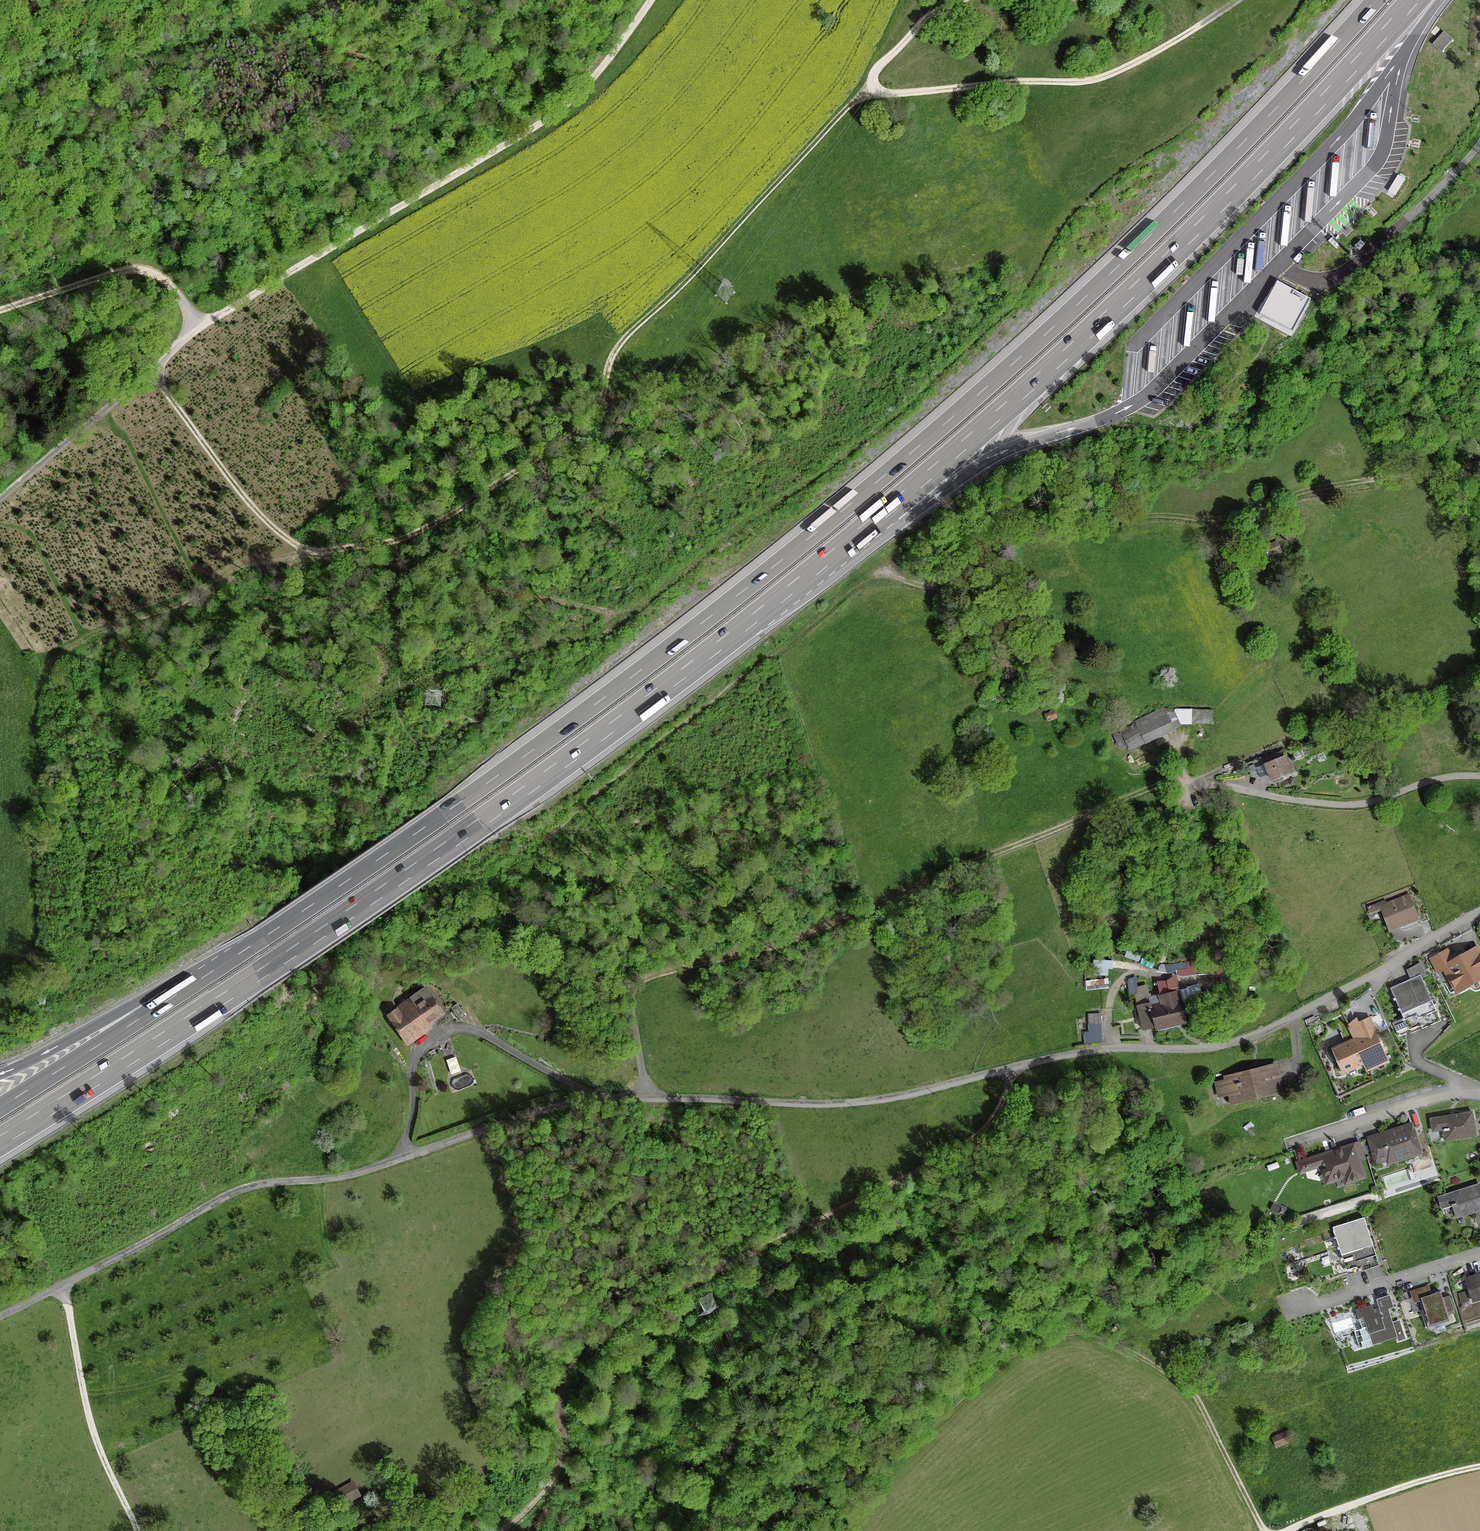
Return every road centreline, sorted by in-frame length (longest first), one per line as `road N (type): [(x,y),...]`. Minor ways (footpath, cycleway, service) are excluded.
road 1 (motorway): [(1376,0),(1082,301),(812,535),(529,753),(147,1014)]
road 2 (residential): [(1479,912),(1370,977),(1225,1046),(1073,1054),(832,1105),(658,1095),(549,1107),(367,1169),(236,1191),(0,1316)]
road 3 (motorway): [(0,1141),(458,839),(889,509)]
road 4 (track): [(152,373),(241,496),(286,538),(314,551),(404,538),(576,432),(600,404),(625,338),(875,86)]
road 5 (track): [(1011,1067),(981,1132),(927,1168),(586,1340),(565,1370),(563,1454),(548,1485),(501,1530)]
road 6 (motorway): [(889,509),(1166,260),(1414,0)]
road 7 (track): [(884,579),(949,585),(1015,539),(1151,516),(1223,519),(1313,490),(1479,463)]
road 8 (track): [(840,1530),(885,1472),(994,1367),(1039,1341),(1094,1331),(1190,1389),(1263,1530)]
road 9 (track): [(202,327),(549,117),(594,77),(651,0)]
road 10 (track): [(884,579),(849,589),(545,842)]
road 11 (track): [(335,0),(242,34),(104,56),(0,99)]
road 12 (track): [(875,86),(898,93),(1086,81),(1200,25)]
road 13 (track): [(61,1285),(91,1424),(138,1530)]
road 14 (track): [(0,310),(135,269),(172,287),(202,327)]
road 15 (residential): [(1282,1312),(1479,1254)]
road 16 (residential): [(1281,1143),(1423,1103),(1479,1097)]
road 17 (unclassified): [(1479,1465),(1289,1530)]
road 18 (track): [(0,499),(152,373)]
road 19 (motorway): [(147,1014),(0,1107)]
road 20 (motorway): [(147,1014),(4,1072)]
road 21 (motorway): [(889,509),(934,497),(1018,445)]
road 22 (track): [(875,86),(876,70),(919,25),(962,0)]

